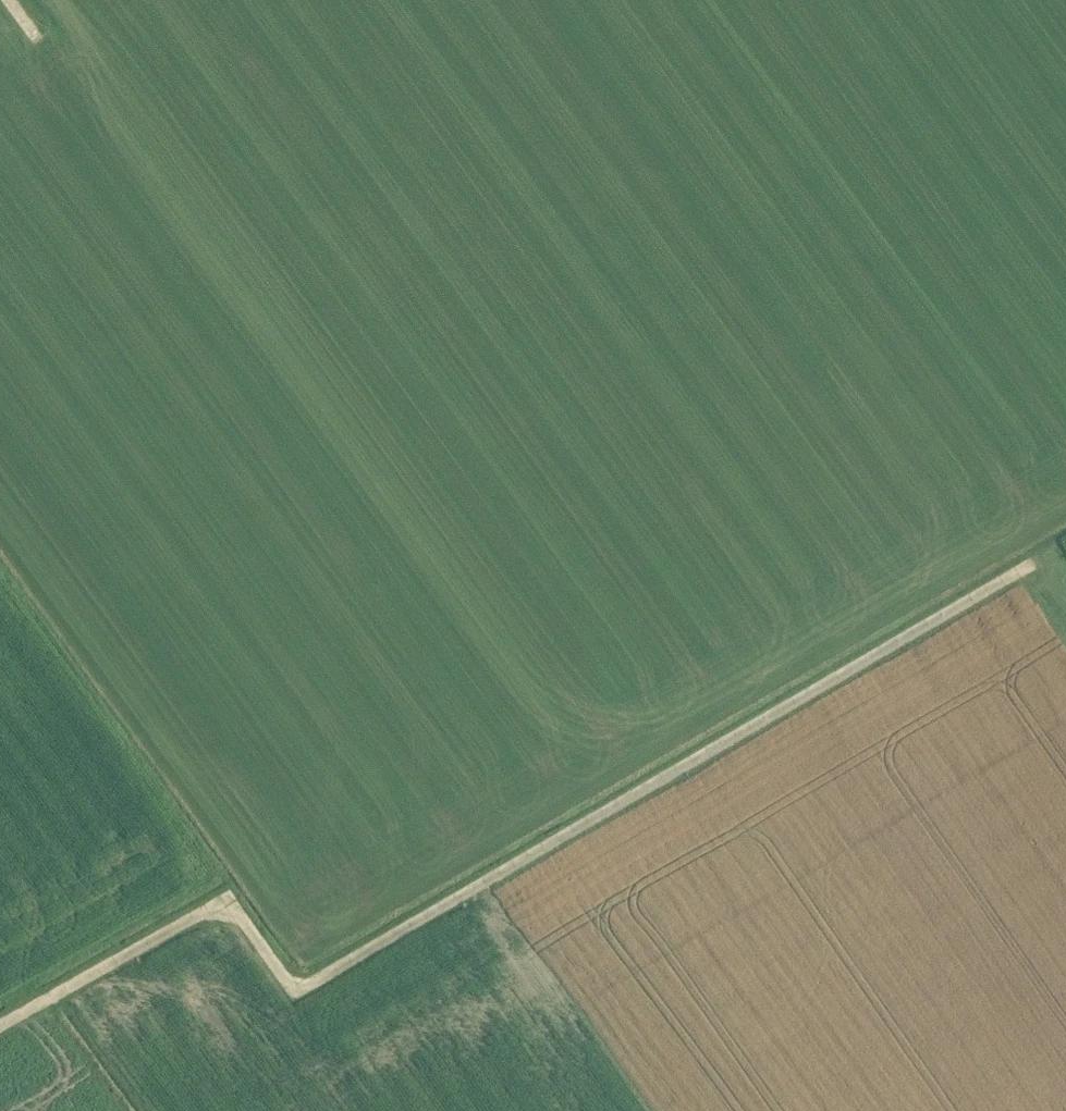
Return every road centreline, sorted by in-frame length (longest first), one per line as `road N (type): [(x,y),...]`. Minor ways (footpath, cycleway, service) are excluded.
road 1 (track): [(1024,573),(298,996),(232,905),(0,1034)]
road 2 (track): [(309,409),(12,0)]

